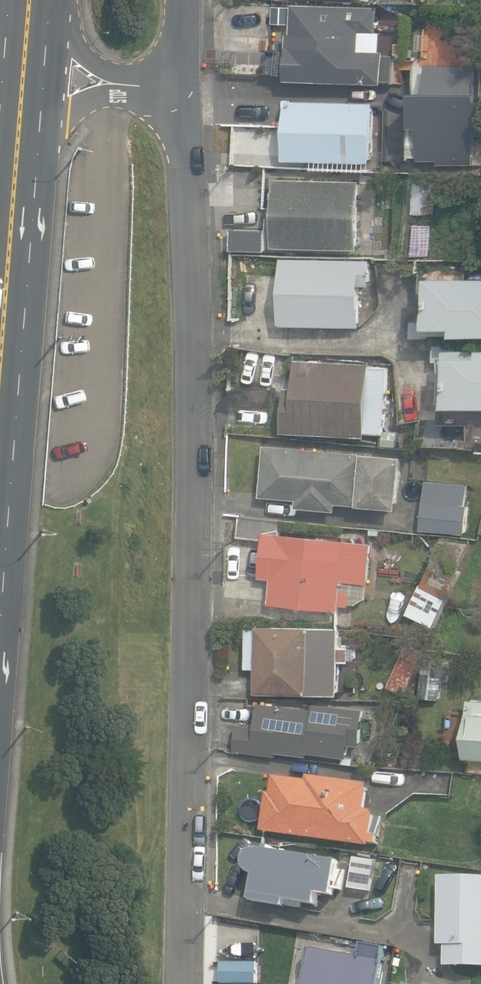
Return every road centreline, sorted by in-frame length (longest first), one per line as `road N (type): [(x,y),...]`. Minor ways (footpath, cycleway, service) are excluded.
road 1 (residential): [(166,87),(184,146),(193,285),(182,983)]
road 2 (trunk): [(0,375),(23,74)]
road 3 (residential): [(166,87),(23,74)]

